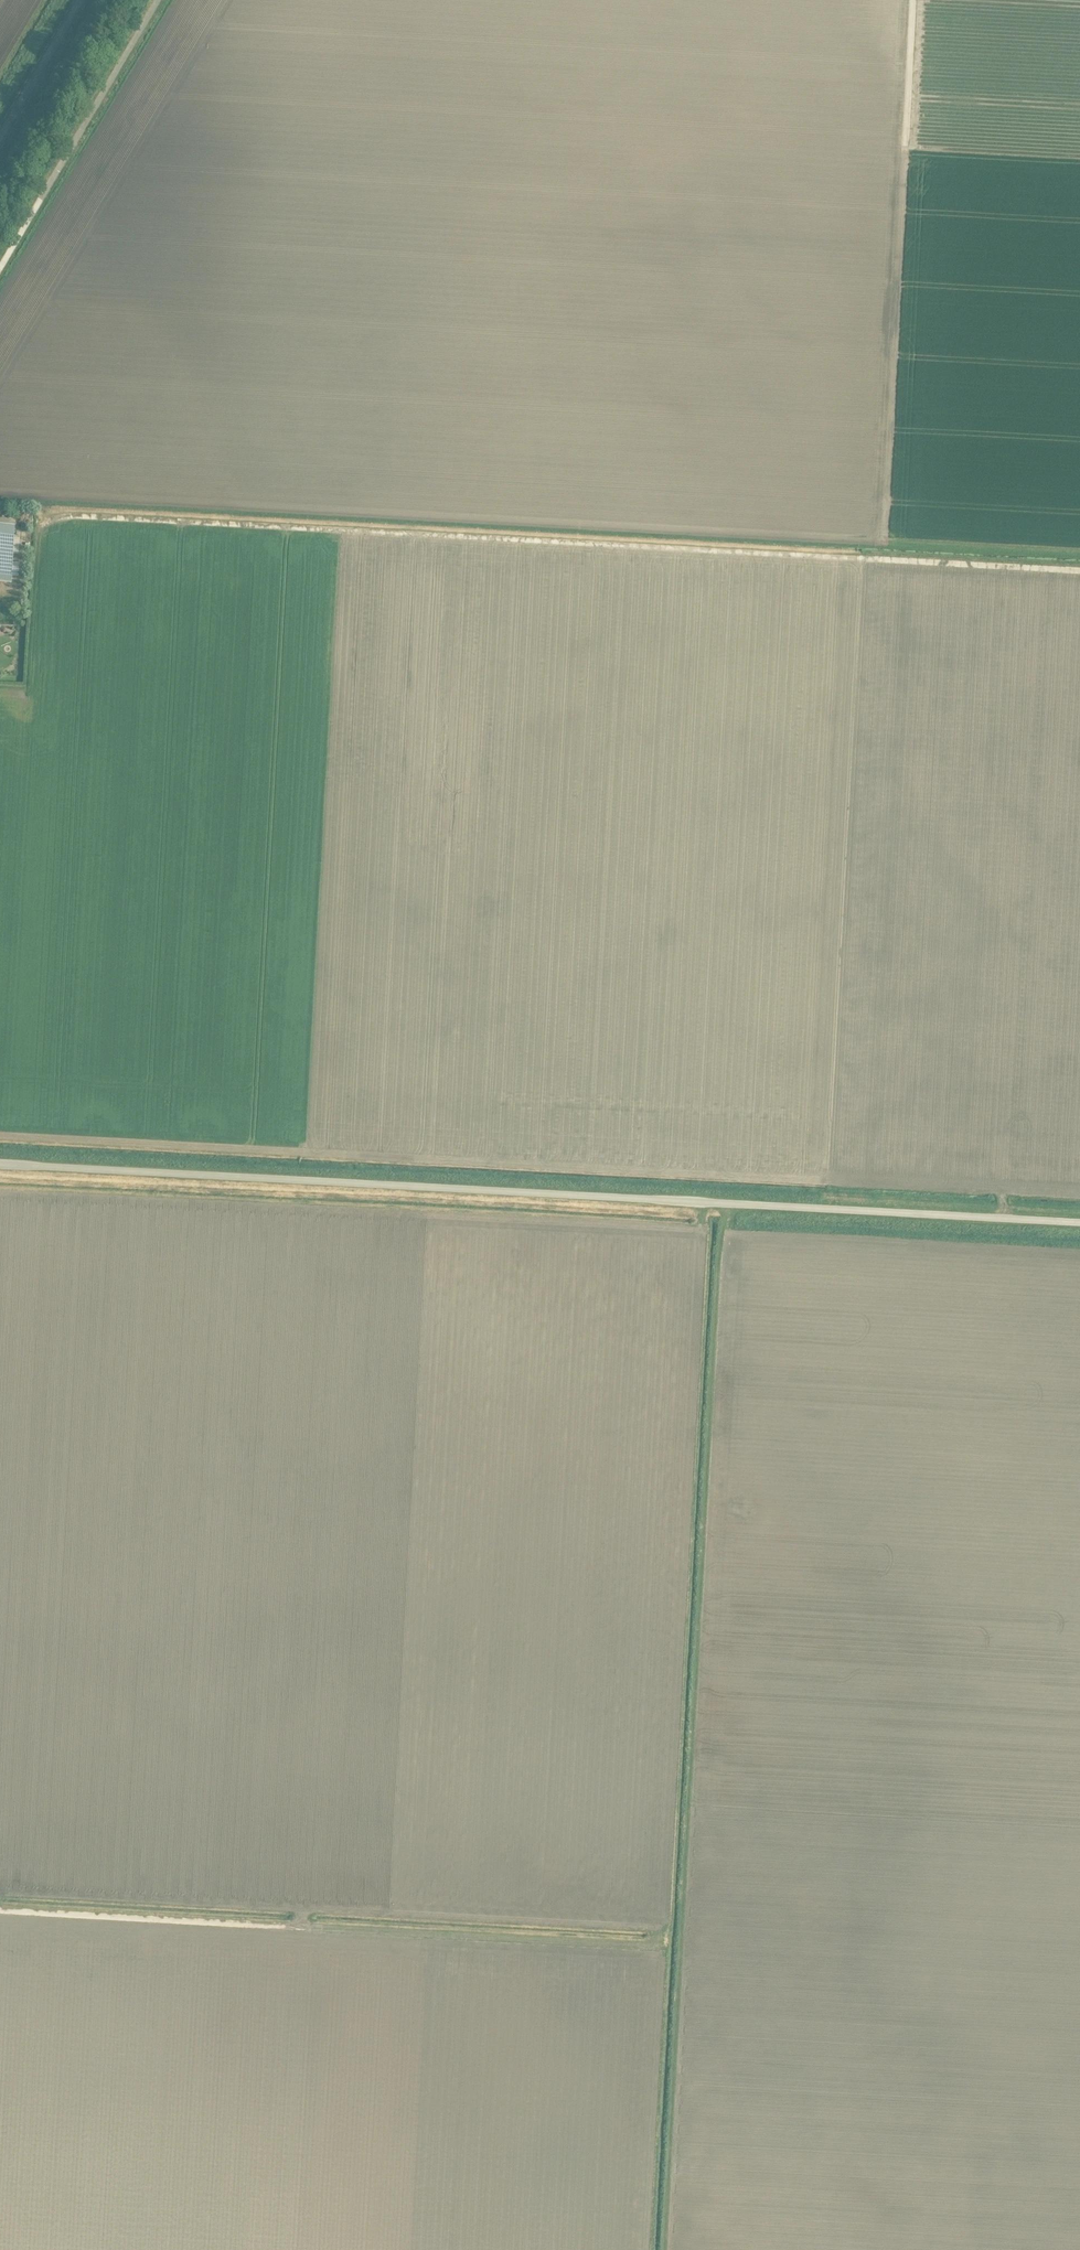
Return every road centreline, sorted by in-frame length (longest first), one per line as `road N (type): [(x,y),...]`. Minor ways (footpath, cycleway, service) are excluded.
road 1 (unclassified): [(1079,1228),(0,1163)]
road 2 (tertiary): [(0,140),(84,0)]

